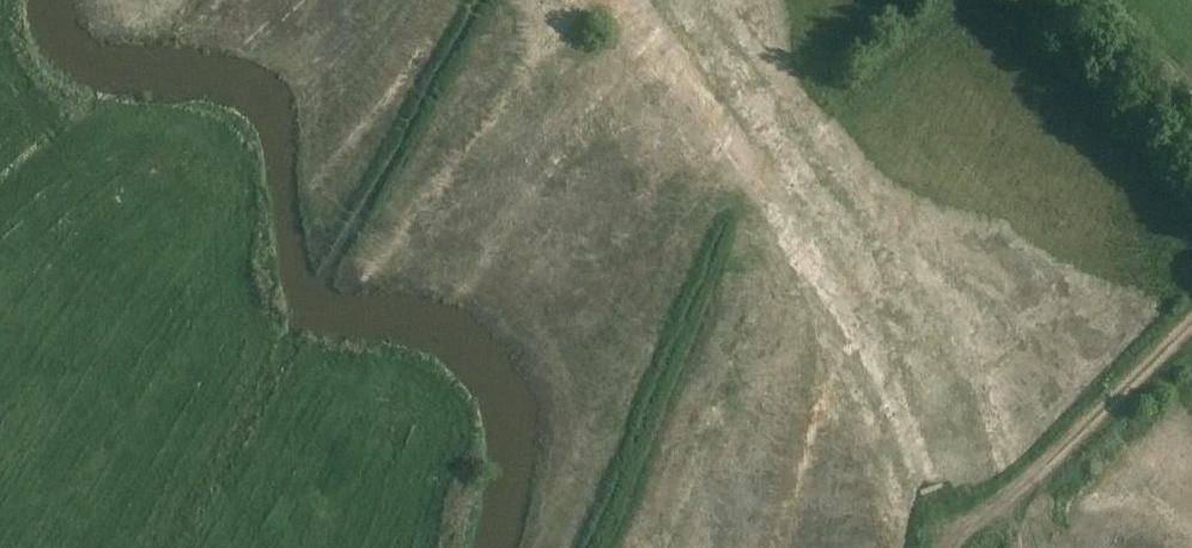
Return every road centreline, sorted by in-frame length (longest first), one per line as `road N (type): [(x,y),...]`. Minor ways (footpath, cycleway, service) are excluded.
road 1 (track): [(1110,0),(1191,91)]

